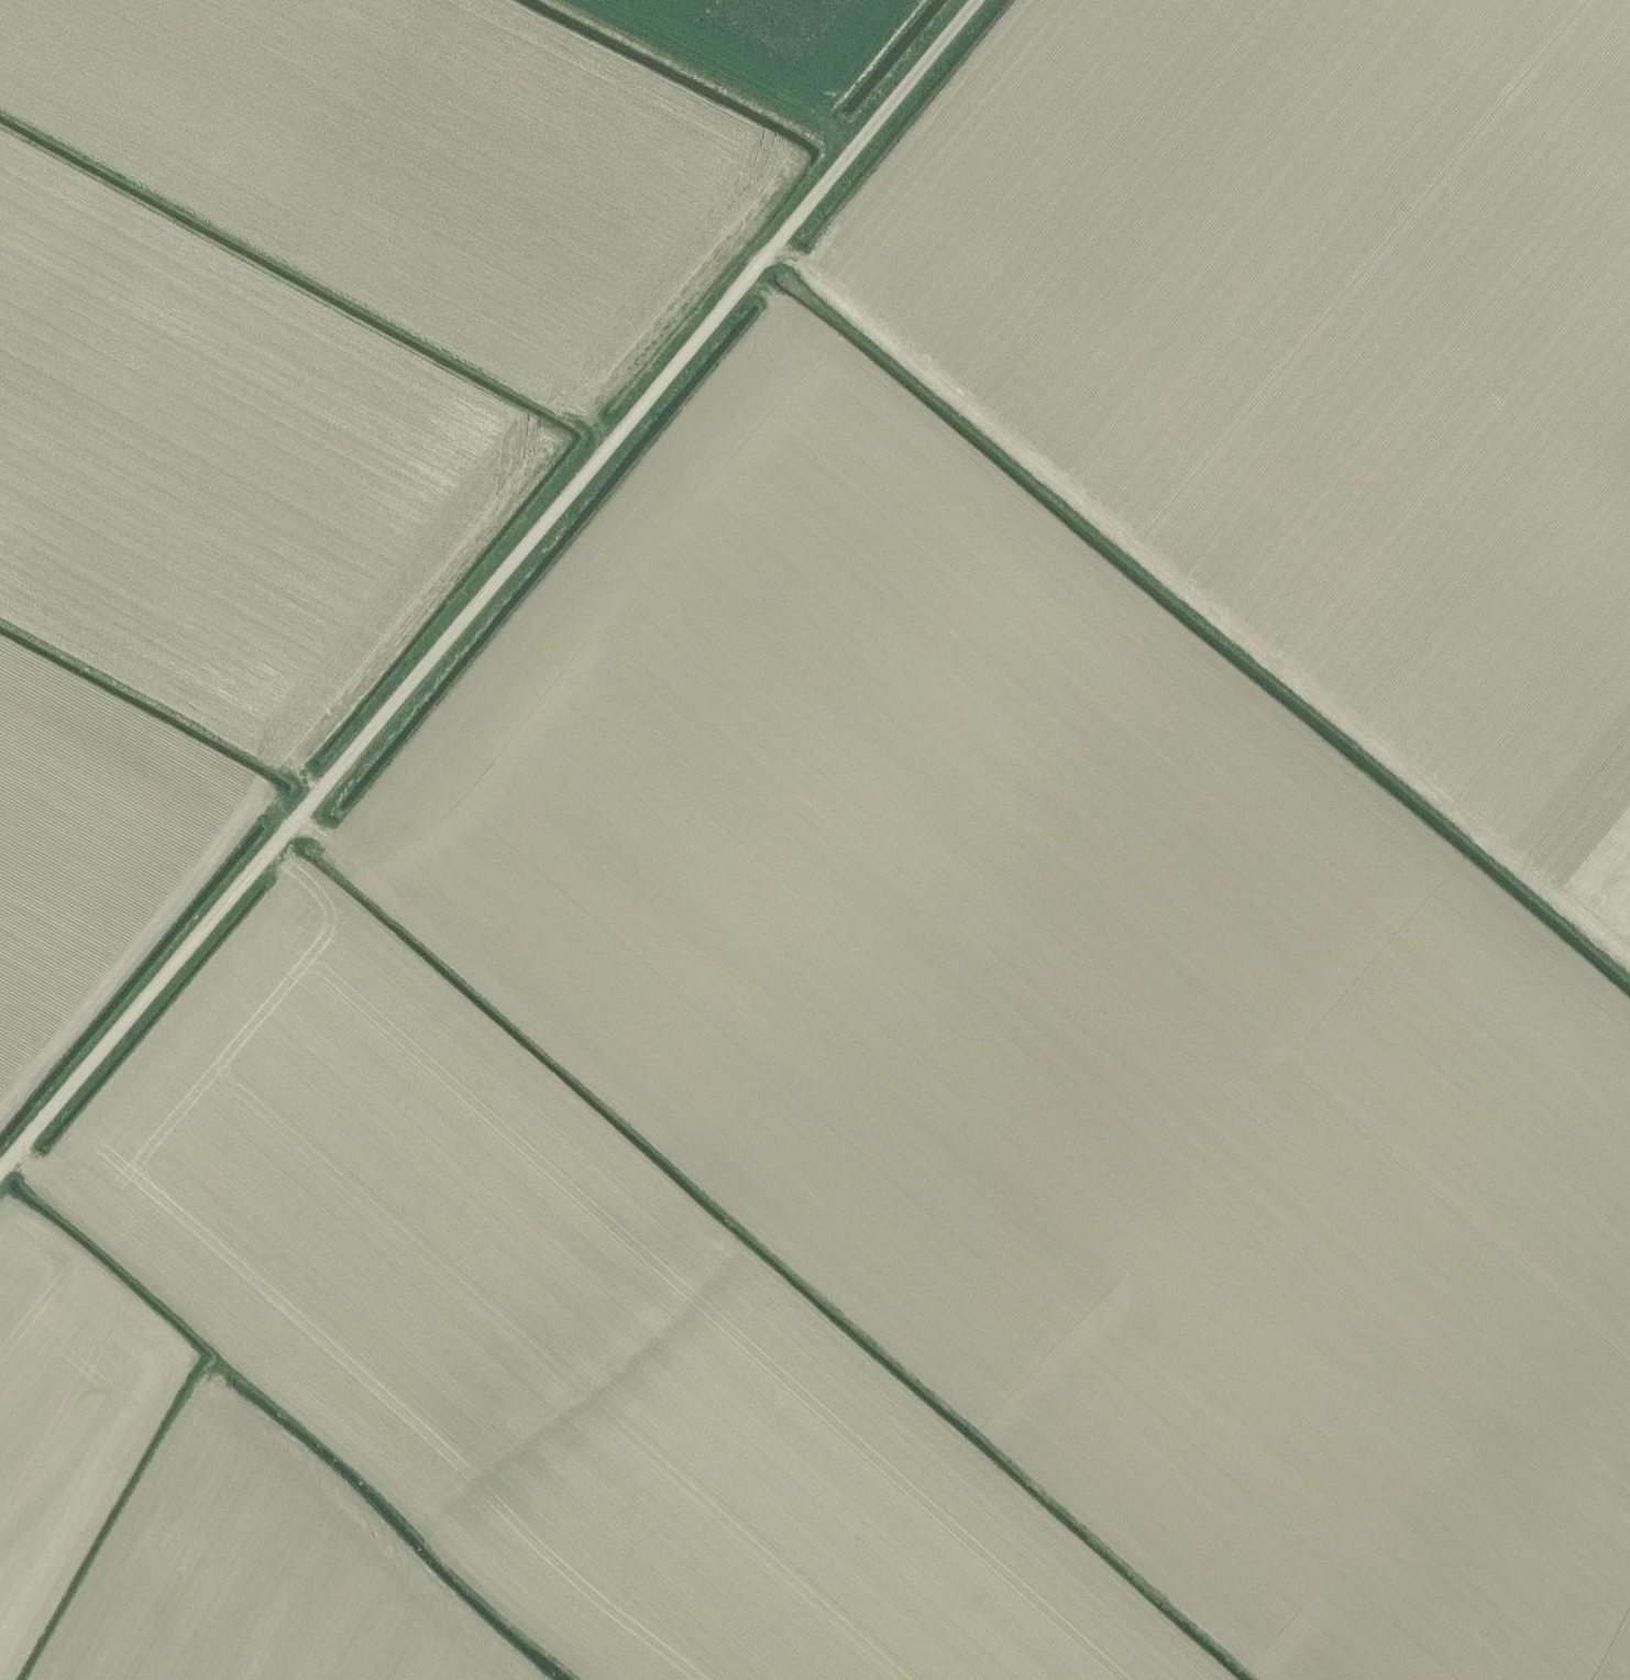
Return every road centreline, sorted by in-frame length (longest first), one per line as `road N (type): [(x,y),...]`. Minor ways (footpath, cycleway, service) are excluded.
road 1 (unclassified): [(0,1184),(983,0)]

